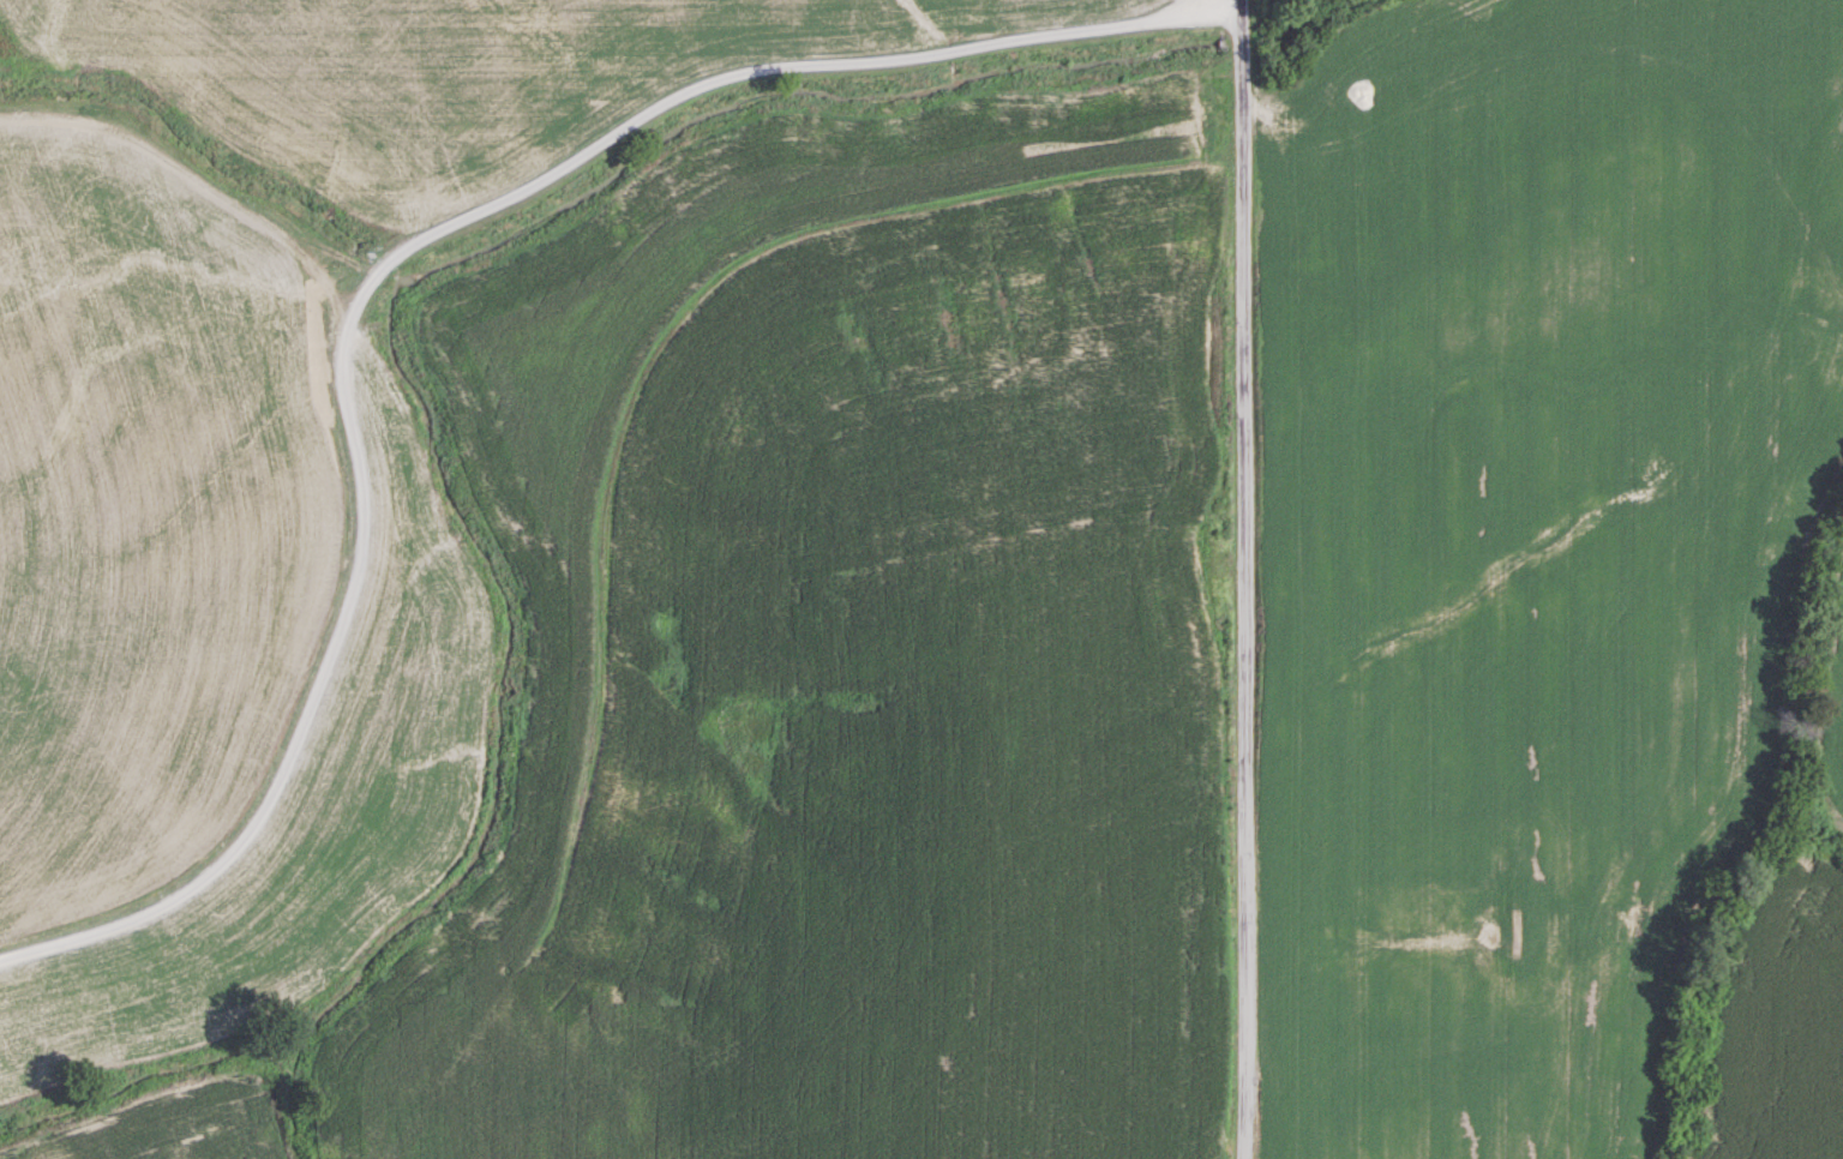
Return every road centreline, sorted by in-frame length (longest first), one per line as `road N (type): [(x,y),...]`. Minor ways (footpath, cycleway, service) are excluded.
road 1 (residential): [(1243,1158),(1241,8)]

